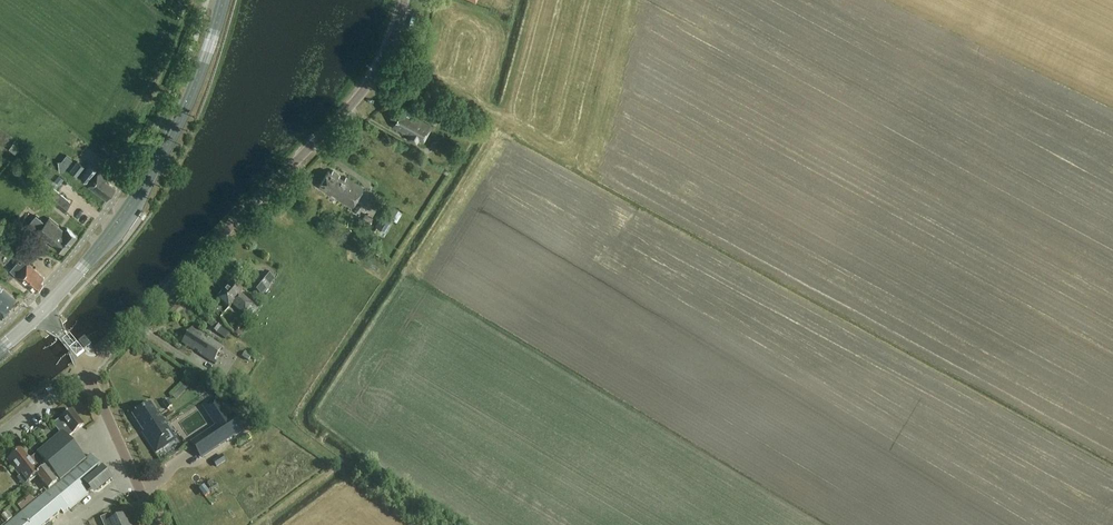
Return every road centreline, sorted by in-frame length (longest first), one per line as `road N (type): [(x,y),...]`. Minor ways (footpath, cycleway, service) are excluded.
road 1 (unclassified): [(88,369),(354,101),(391,47),(403,0)]
road 2 (primary): [(42,311),(143,191),(196,88),(224,0)]
road 3 (tertiary): [(155,524),(88,369)]

